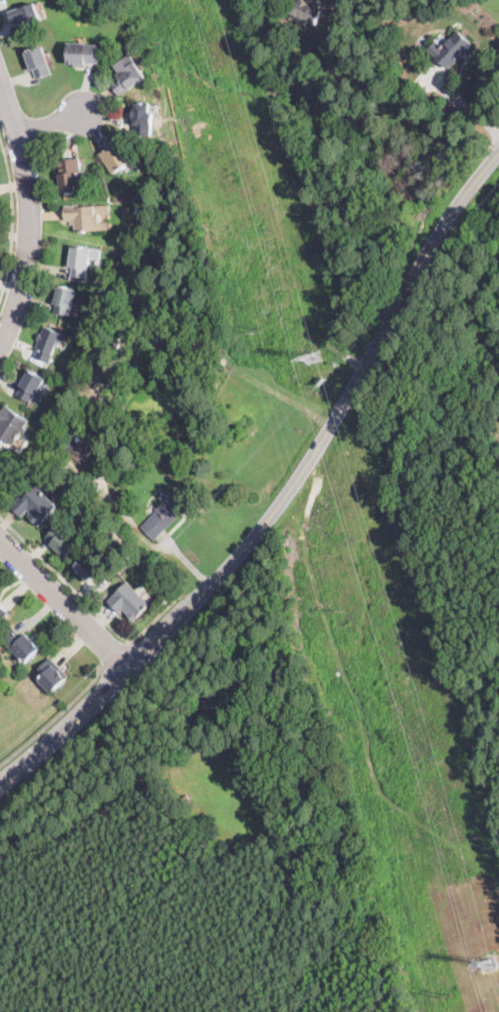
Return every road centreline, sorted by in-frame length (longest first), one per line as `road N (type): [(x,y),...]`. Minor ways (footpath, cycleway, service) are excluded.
road 1 (tertiary): [(0,788),(106,692),(267,521),(355,387),(444,225),(498,153)]
road 2 (residential): [(0,88),(27,160),(34,209),(25,280),(0,347)]
road 3 (residential): [(0,540),(129,668)]

